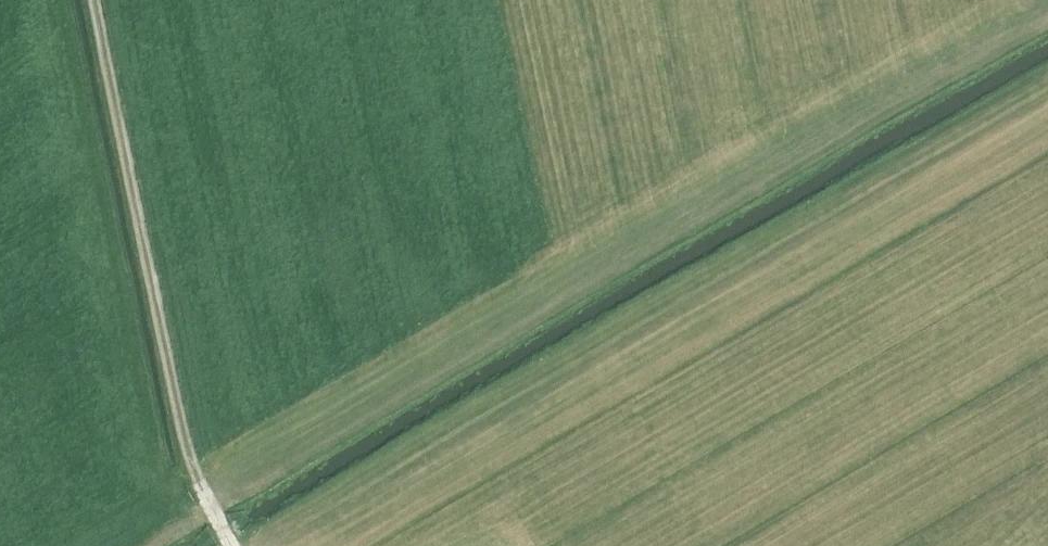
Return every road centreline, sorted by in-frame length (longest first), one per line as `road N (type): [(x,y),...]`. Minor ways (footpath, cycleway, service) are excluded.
road 1 (track): [(90,0),(183,442),(231,545)]

